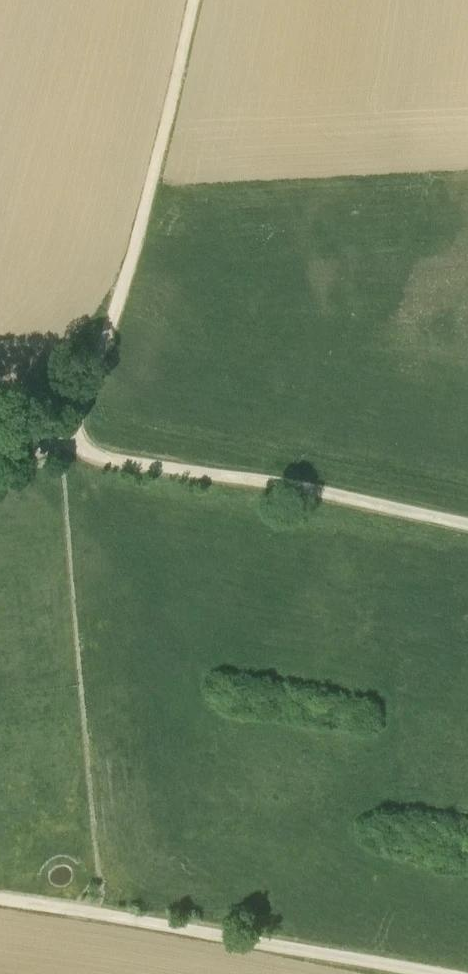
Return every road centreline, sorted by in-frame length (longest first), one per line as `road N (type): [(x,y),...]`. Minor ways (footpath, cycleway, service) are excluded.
road 1 (track): [(60,436),(94,372),(158,159),(193,0)]
road 2 (track): [(441,973),(0,897)]
road 3 (track): [(467,524),(95,454),(60,436)]

